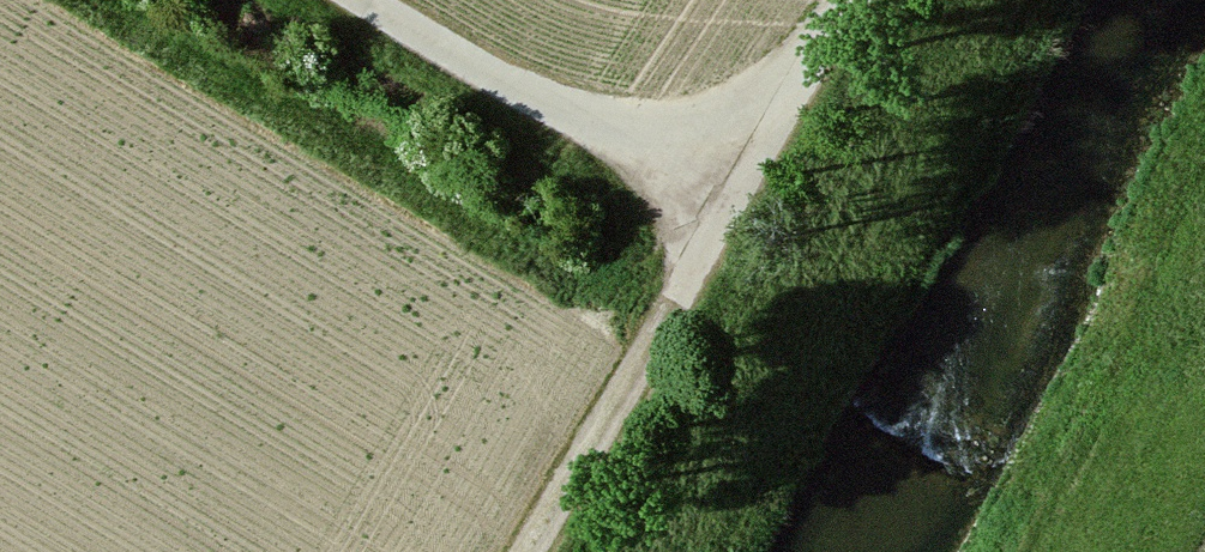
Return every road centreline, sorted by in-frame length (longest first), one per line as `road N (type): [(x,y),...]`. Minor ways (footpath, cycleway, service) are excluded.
road 1 (track): [(850,0),(727,208),(375,0)]
road 2 (track): [(525,551),(727,208)]

